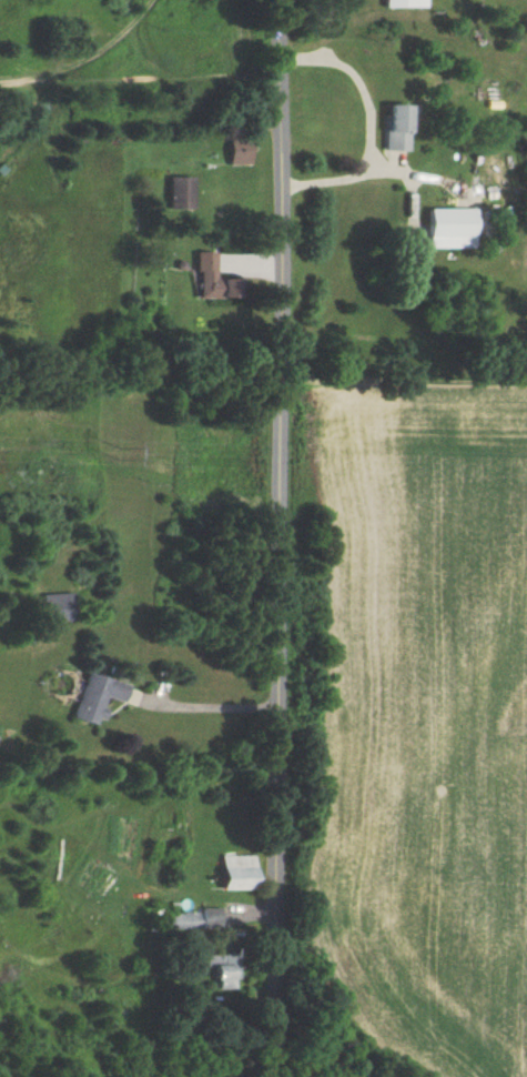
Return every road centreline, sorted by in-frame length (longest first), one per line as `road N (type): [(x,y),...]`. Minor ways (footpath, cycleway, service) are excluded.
road 1 (residential): [(284,0),(280,1076)]

